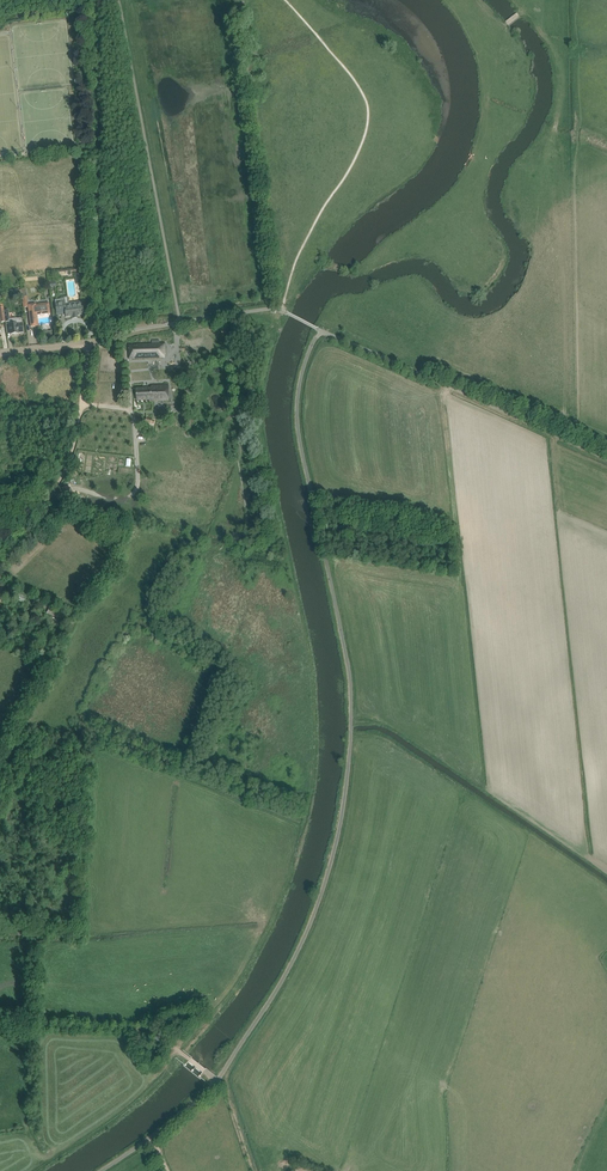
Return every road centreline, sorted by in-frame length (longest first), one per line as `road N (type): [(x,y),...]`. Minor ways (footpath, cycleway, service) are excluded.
road 1 (track): [(217,1082),(149,1032),(0,1028)]
road 2 (track): [(443,384),(460,574)]
road 3 (track): [(46,497),(69,462),(88,344)]

